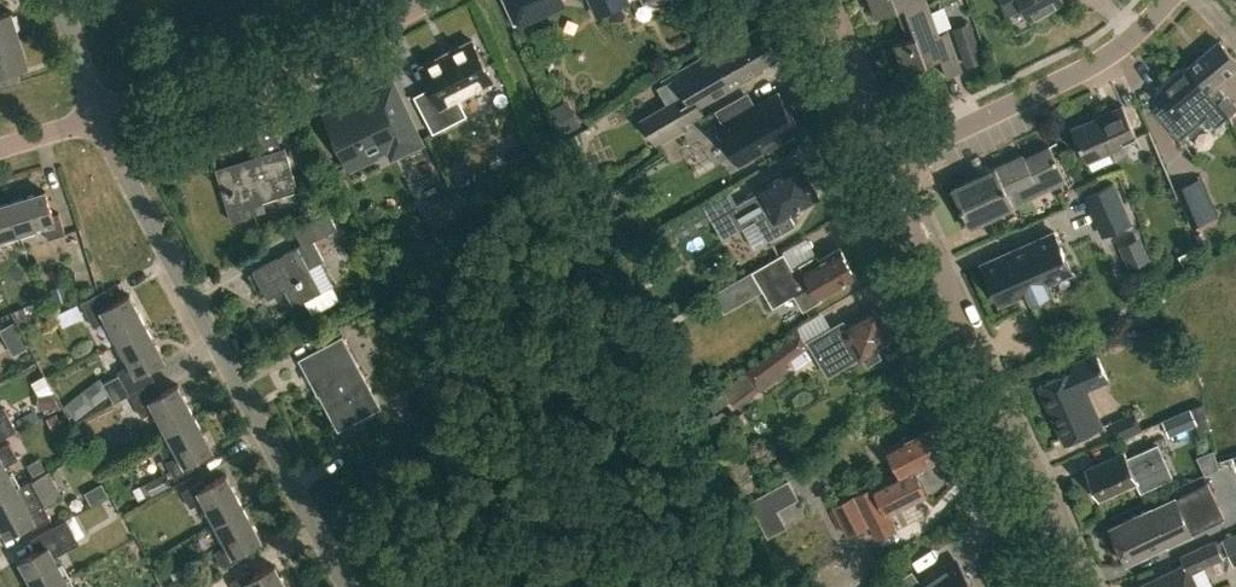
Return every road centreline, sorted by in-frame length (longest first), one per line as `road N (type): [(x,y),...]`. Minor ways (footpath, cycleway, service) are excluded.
road 1 (residential): [(350,586),(99,118)]
road 2 (unclassified): [(1089,586),(890,162)]
road 3 (residential): [(99,118),(375,29),(430,0)]
road 4 (residential): [(890,162),(1076,74),(1166,0)]
road 5 (unclassified): [(890,162),(818,0)]
road 6 (residential): [(62,0),(99,118)]

